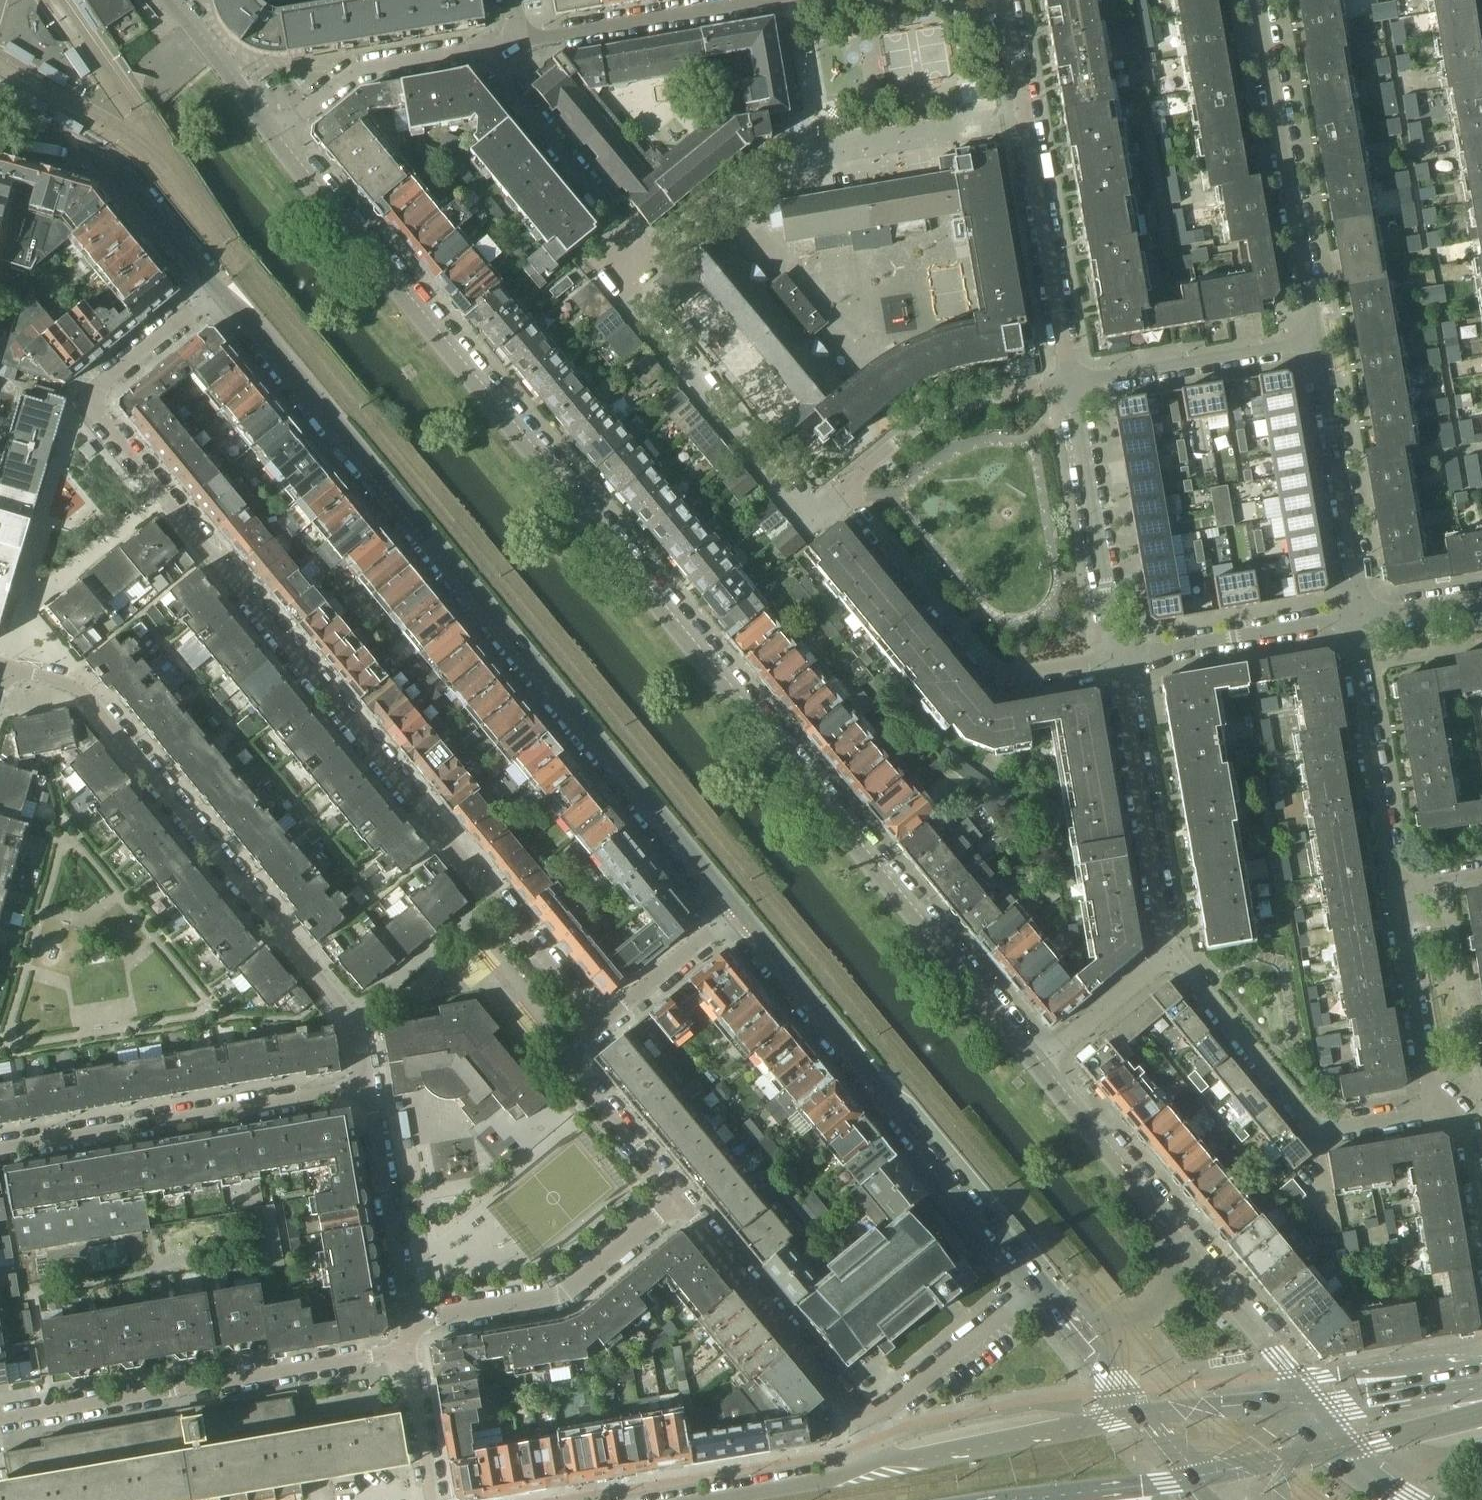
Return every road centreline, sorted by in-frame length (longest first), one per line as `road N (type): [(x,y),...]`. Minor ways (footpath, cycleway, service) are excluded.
road 1 (tertiary): [(1034,1065),(272,138)]
road 2 (residential): [(598,1025),(89,407),(92,391),(216,286)]
road 3 (tertiary): [(216,286),(739,910)]
road 4 (residential): [(364,1084),(348,1008),(80,690),(6,670)]
road 5 (tertiary): [(739,910),(1035,1282)]
road 6 (residential): [(0,1422),(409,1352)]
road 7 (residential): [(1004,0),(1067,383)]
road 8 (residential): [(0,1148),(364,1084)]
road 9 (residential): [(627,255),(619,282),(813,517),(836,493)]
road 10 (residential): [(836,493),(997,673),(1118,656)]
road 11 (residential): [(1165,953),(1320,1128),(1443,1106)]
road 12 (residential): [(1316,340),(1257,0)]
road 13 (residential): [(406,1324),(566,1297),(680,1201)]
road 14 (residential): [(1118,656),(1165,953)]
road 15 (tertiary): [(0,103),(129,184),(216,286)]
road 16 (residential): [(862,1419),(680,1201)]
road 17 (residential): [(1356,618),(1358,582),(1316,340)]
road 18 (residential): [(1067,383),(1118,656)]
road 19 (residential): [(1395,888),(1353,656),(1356,618)]
road 20 (primary): [(1145,1415),(882,1464)]
road 21 (residential): [(836,493),(932,412),(1067,383)]
road 22 (residential): [(767,0),(515,41)]
road 23 (residential): [(500,45),(354,70),(272,138)]
road 24 (residential): [(1067,383),(1316,340)]
road 25 (residential): [(500,45),(508,80),(618,218),(627,255)]
road 26 (residential): [(364,1084),(406,1324)]
road 27 (residential): [(1118,656),(1356,618)]
road 28 (residential): [(1443,1106),(1424,1070),(1395,888)]
road 29 (residential): [(680,1201),(574,1069),(574,1045),(598,1025)]
road 30 (residential): [(862,1419),(1035,1282)]
road 31 (tertiary): [(1171,1232),(1034,1065)]
road 32 (residential): [(627,255),(663,253),(787,151)]
road 33 (tertiary): [(1293,1378),(1171,1232)]
road 34 (primary): [(1481,1364),(1293,1378)]
road 35 (residential): [(598,1025),(739,910)]
road 36 (tertiary): [(272,138),(167,0)]
road 37 (residential): [(1034,1065),(1165,953)]
road 38 (tertiary): [(1067,1321),(1118,1325),(1161,1302),(1173,1270),(1171,1232)]
road 39 (primary): [(882,1464),(715,1499)]
road 40 (primary): [(1475,1399),(1428,1388),(1308,1402)]
road 41 (primary): [(1308,1402),(1145,1415)]
road 42 (primary): [(1336,1451),(1434,1427),(1475,1399)]
road 43 (residential): [(409,1352),(435,1499)]
road 44 (residential): [(1481,1222),(1467,1129),(1443,1106)]
road 45 (residential): [(1356,618),(1481,598)]
road 46 (tertiary): [(1067,1321),(1145,1415)]

